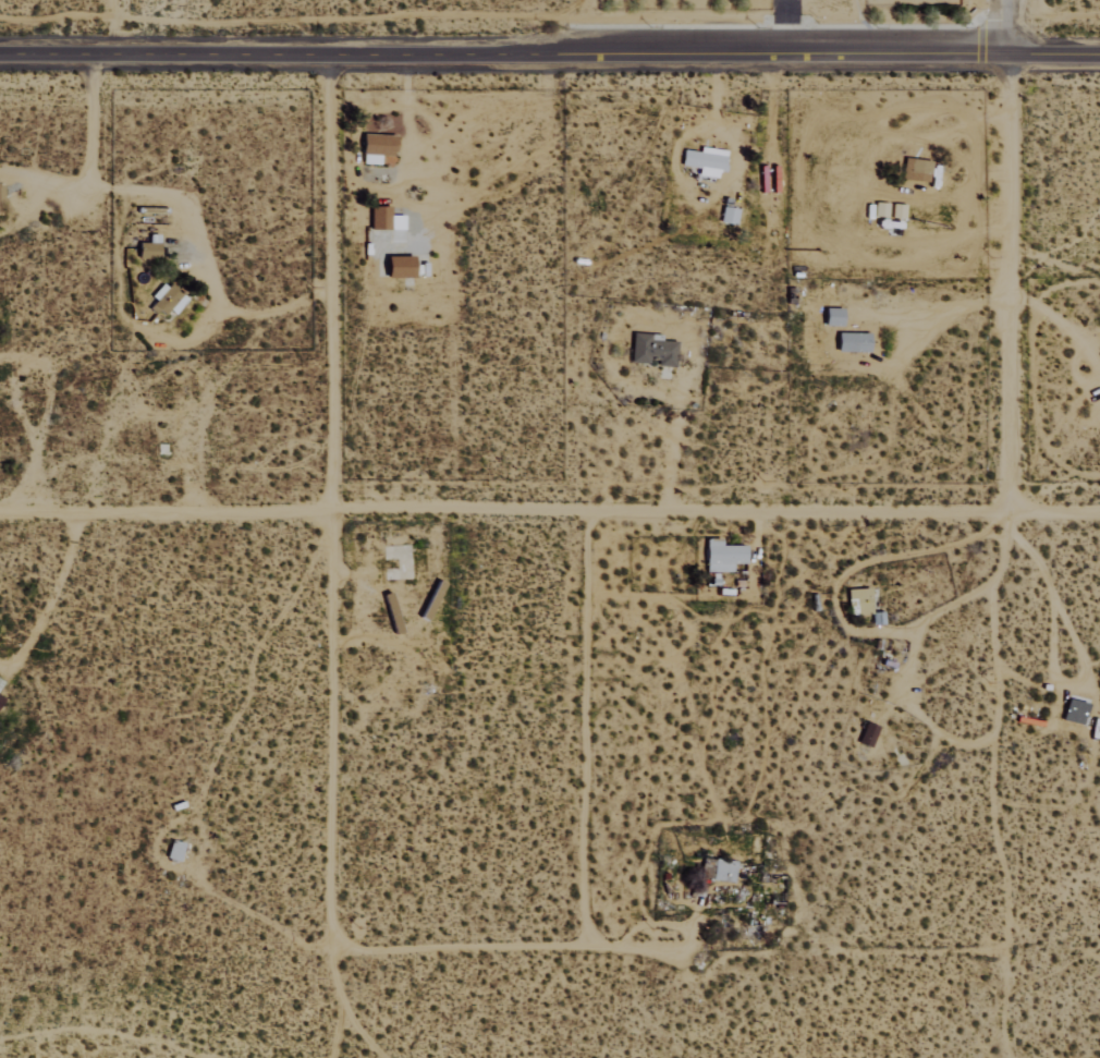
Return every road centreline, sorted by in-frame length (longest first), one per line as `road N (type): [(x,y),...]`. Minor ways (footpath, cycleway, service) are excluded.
road 1 (tertiary): [(1099,53),(0,58)]
road 2 (track): [(1099,511),(0,513)]
road 3 (track): [(331,950),(334,56)]
road 4 (track): [(1012,511),(1000,52)]
road 5 (track): [(998,536),(997,571),(983,584),(900,630),(853,629),(835,607),(850,567),(985,532),(998,536)]
road 6 (track): [(331,950),(608,946)]

